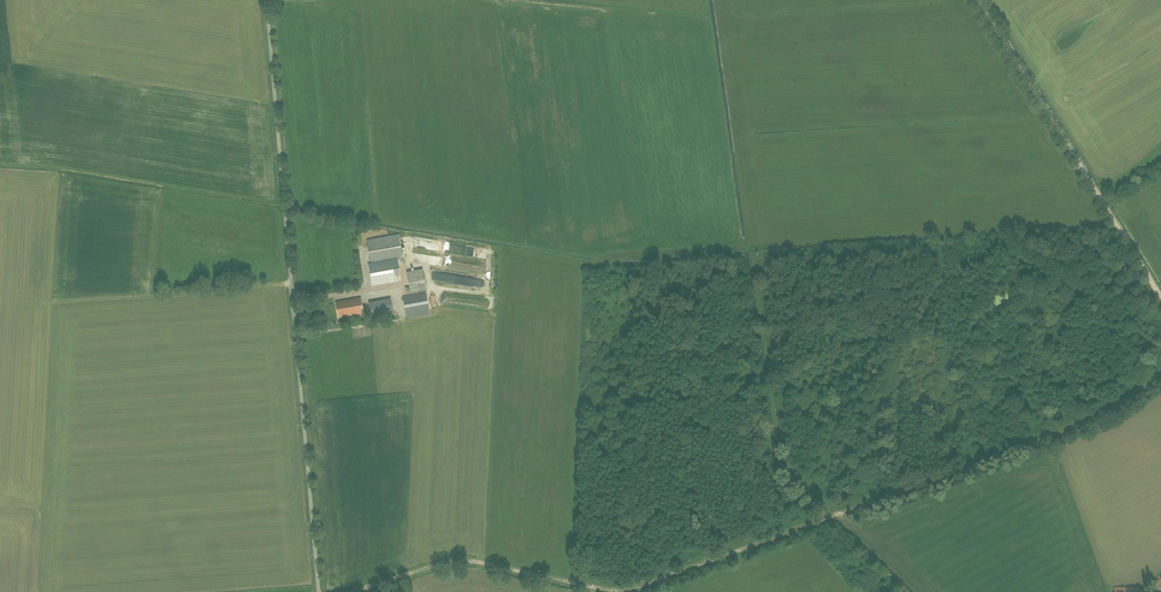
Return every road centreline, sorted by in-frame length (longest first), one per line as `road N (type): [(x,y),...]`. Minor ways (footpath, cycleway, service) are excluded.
road 1 (unclassified): [(320,591),(266,0)]
road 2 (track): [(838,513),(626,589),(470,559),(354,591)]
road 3 (track): [(1160,377),(1043,438),(838,513)]
road 4 (track): [(1160,297),(978,0)]
road 5 (track): [(838,513),(783,452),(753,256)]

